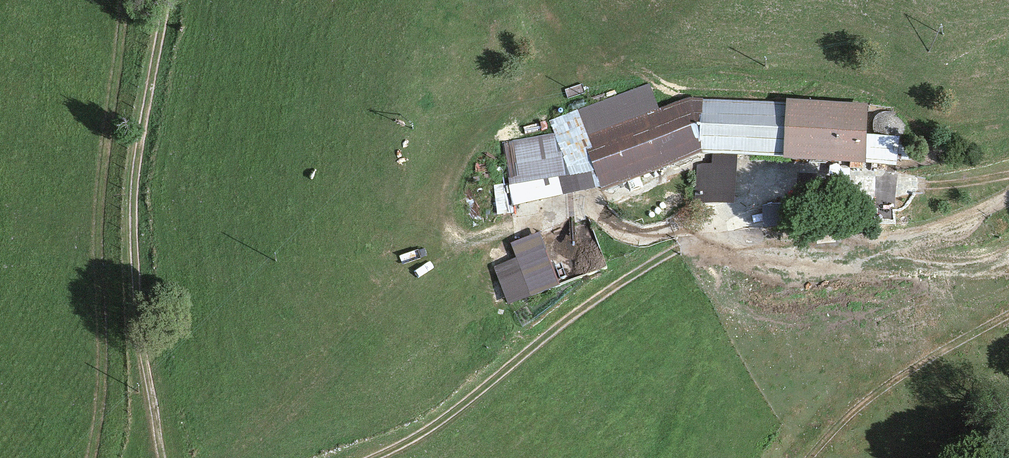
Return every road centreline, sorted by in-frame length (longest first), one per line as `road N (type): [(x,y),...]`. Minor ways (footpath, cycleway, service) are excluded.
road 1 (track): [(372,457),(417,436),(558,325),(673,250),(864,250)]
road 2 (track): [(168,0),(136,159),(132,248),(138,335),(164,457)]
road 3 (track): [(98,457),(108,423),(97,204),(129,0)]
road 4 (track): [(1008,175),(751,188)]
road 5 (track): [(1008,322),(937,353),(853,416),(822,457)]
road 6 (track): [(864,250),(1008,200)]
road 7 (track): [(864,250),(980,271),(1008,262)]

